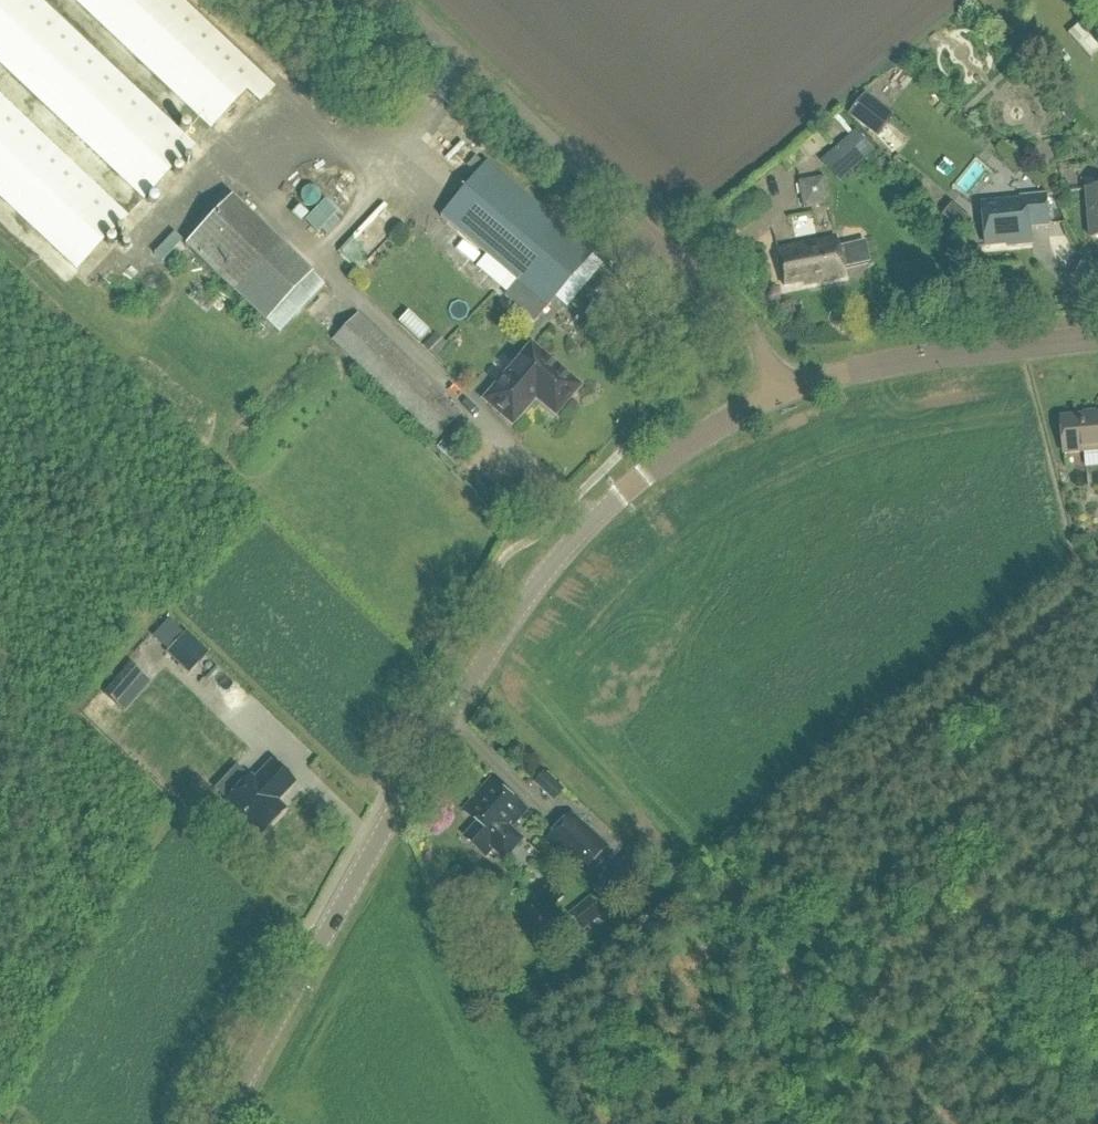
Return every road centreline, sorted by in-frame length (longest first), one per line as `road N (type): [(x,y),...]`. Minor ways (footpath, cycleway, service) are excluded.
road 1 (tertiary): [(220,1123),(482,663),(545,572),(678,451)]
road 2 (unclassified): [(779,392),(747,324),(401,0)]
road 3 (tertiary): [(779,392),(890,361),(1097,339)]

